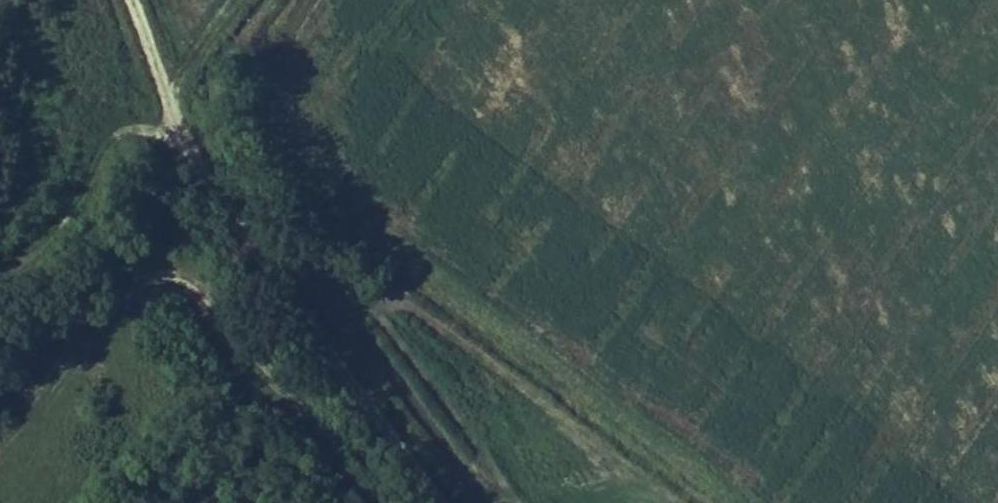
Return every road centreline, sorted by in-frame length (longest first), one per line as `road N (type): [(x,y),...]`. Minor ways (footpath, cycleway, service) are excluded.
road 1 (track): [(447,502),(181,141),(130,0)]
road 2 (track): [(0,222),(163,89)]

